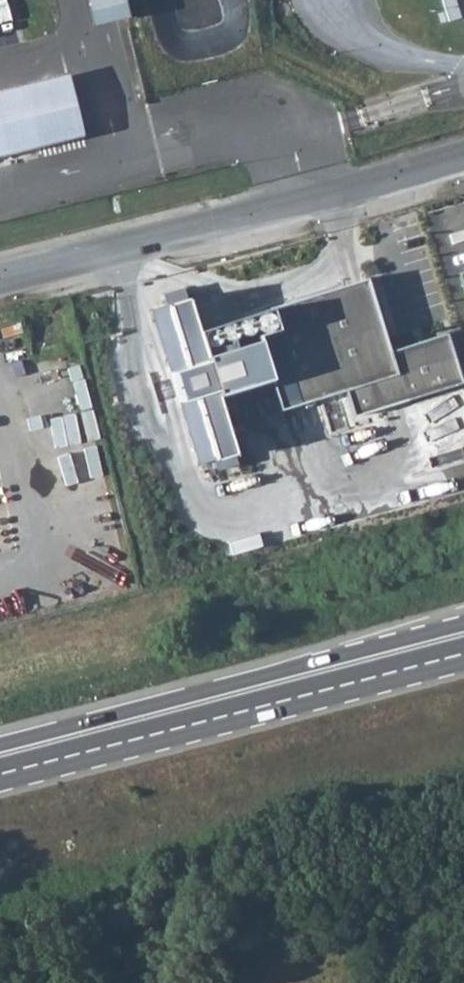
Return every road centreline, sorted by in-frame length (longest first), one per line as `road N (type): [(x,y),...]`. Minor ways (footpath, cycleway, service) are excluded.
road 1 (residential): [(0,285),(463,163)]
road 2 (primary): [(0,782),(463,661)]
road 3 (primary): [(313,664),(0,746)]
road 4 (primary): [(463,610),(313,664)]
road 5 (primary): [(463,624),(313,664)]

